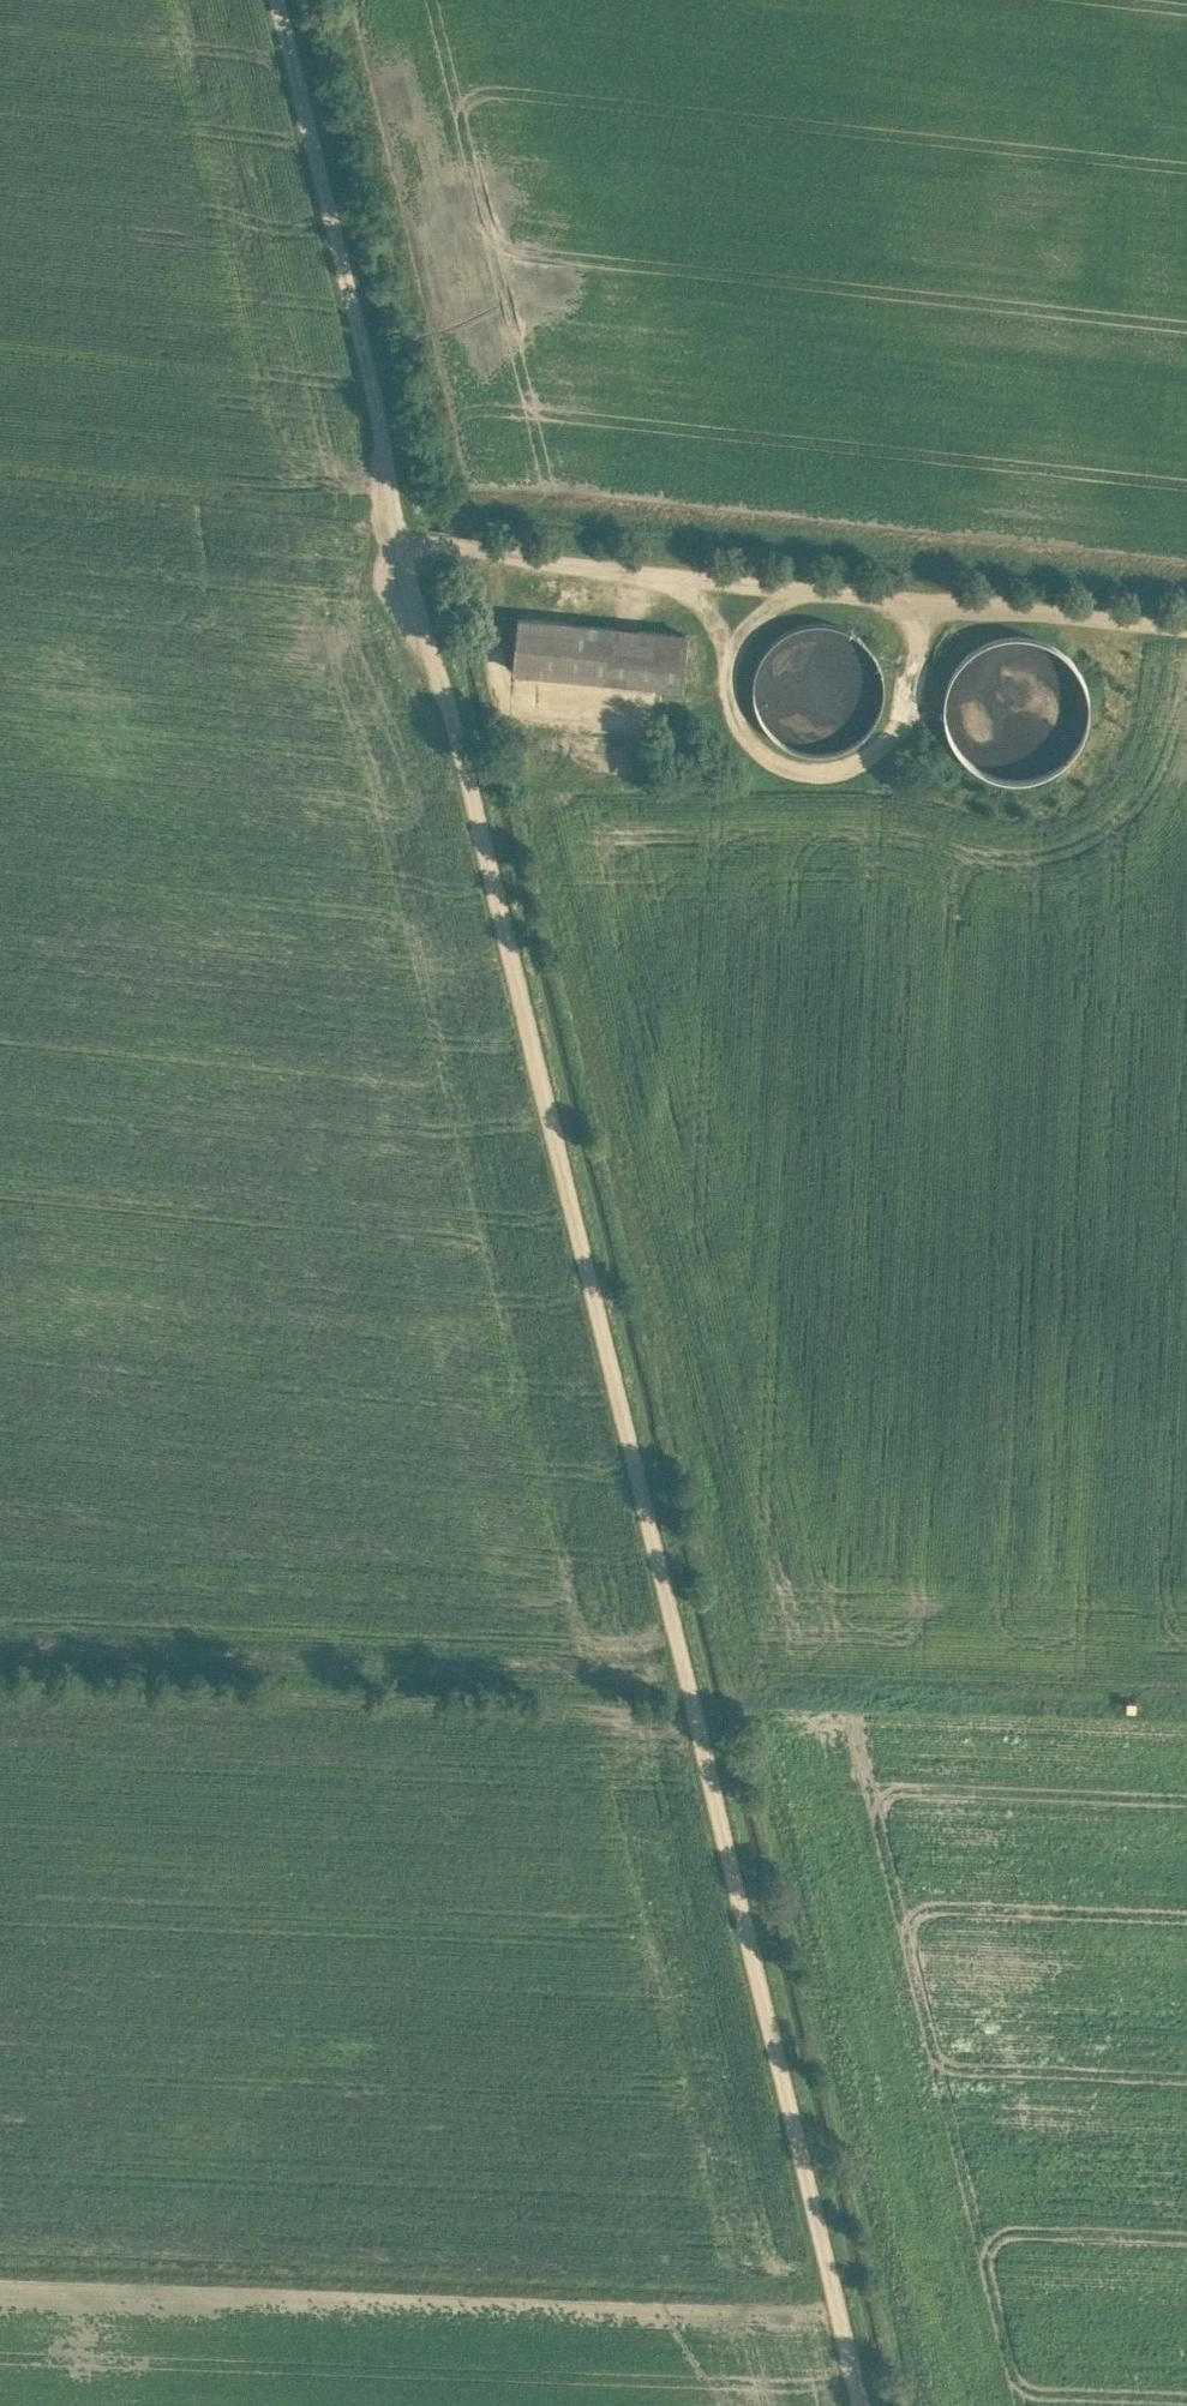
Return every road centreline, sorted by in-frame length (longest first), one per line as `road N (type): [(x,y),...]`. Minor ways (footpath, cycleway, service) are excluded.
road 1 (track): [(272,0),(398,561),(856,2405)]
road 2 (track): [(1186,623),(464,546)]

